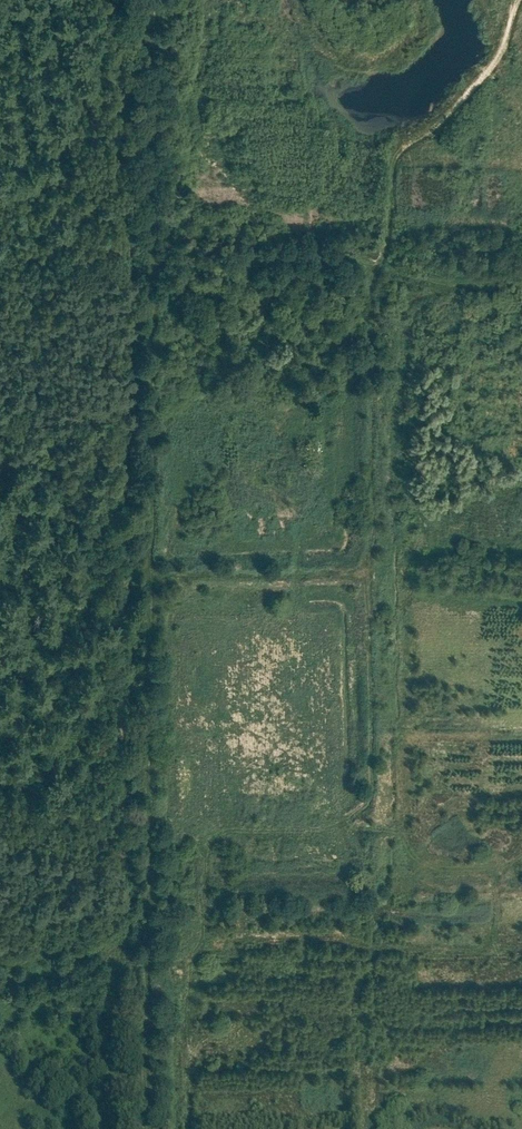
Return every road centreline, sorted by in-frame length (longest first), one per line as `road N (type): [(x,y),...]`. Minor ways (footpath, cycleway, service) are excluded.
road 1 (track): [(190,1128),(188,979),(205,908),(204,850),(229,829),(334,828),(373,796),(363,575),(375,515),(374,304),(377,268),(386,263),(391,167),(404,144),(441,120),(490,68),(519,0)]
road 2 (track): [(334,828),(344,805),(339,623),(330,609),(297,604),(295,552),(330,543),(340,531),(353,405),(379,353)]
road 3 (track): [(521,284),(437,289),(322,256),(154,257)]
road 4 (track): [(200,938),(521,945)]
road 5 (track): [(154,578),(363,575)]

